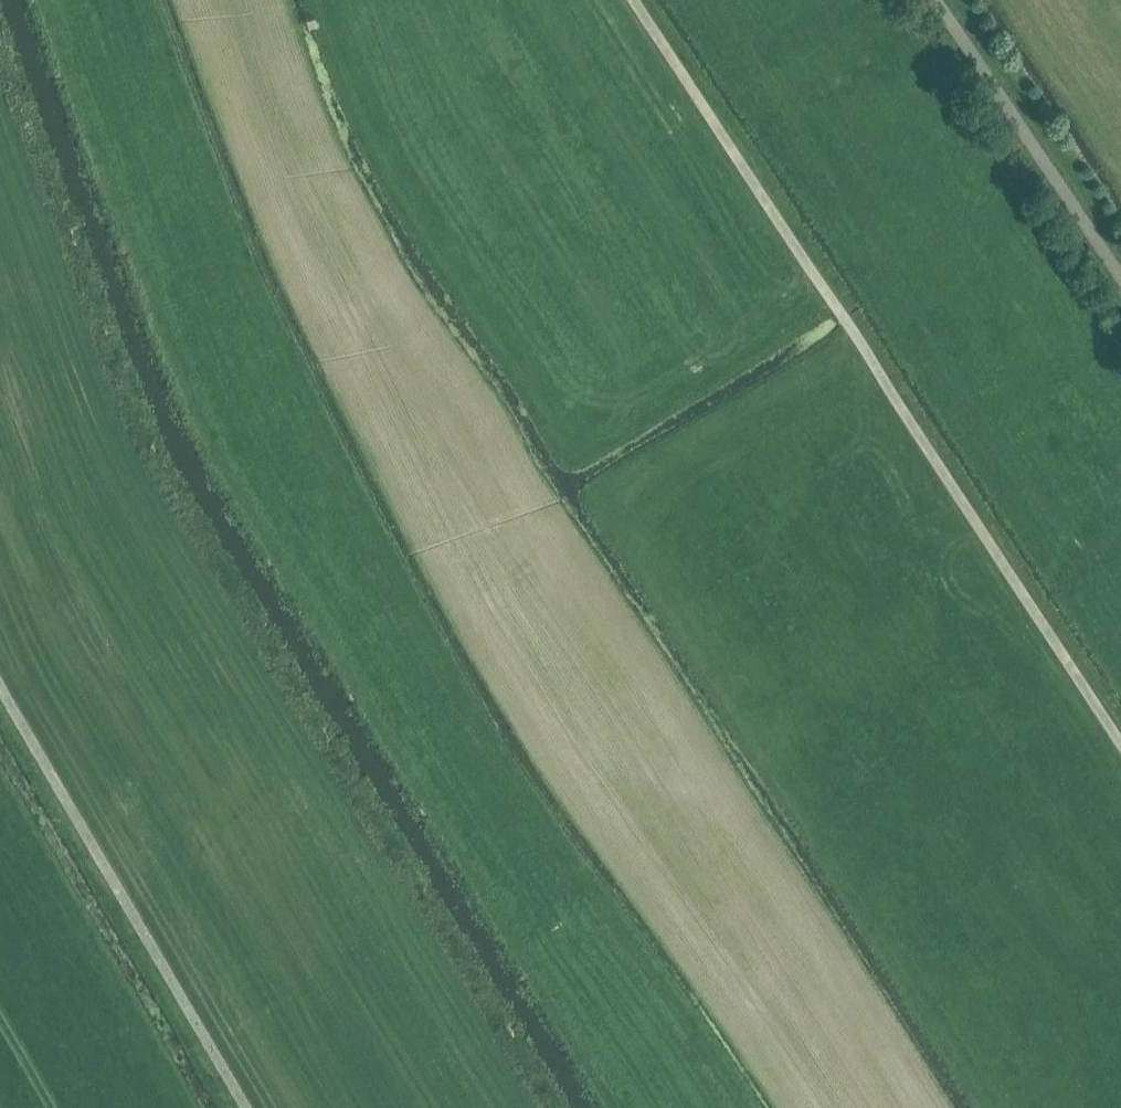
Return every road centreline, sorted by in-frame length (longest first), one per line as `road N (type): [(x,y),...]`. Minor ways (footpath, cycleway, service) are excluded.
road 1 (track): [(1120,738),(635,0)]
road 2 (track): [(247,1107),(0,687)]

